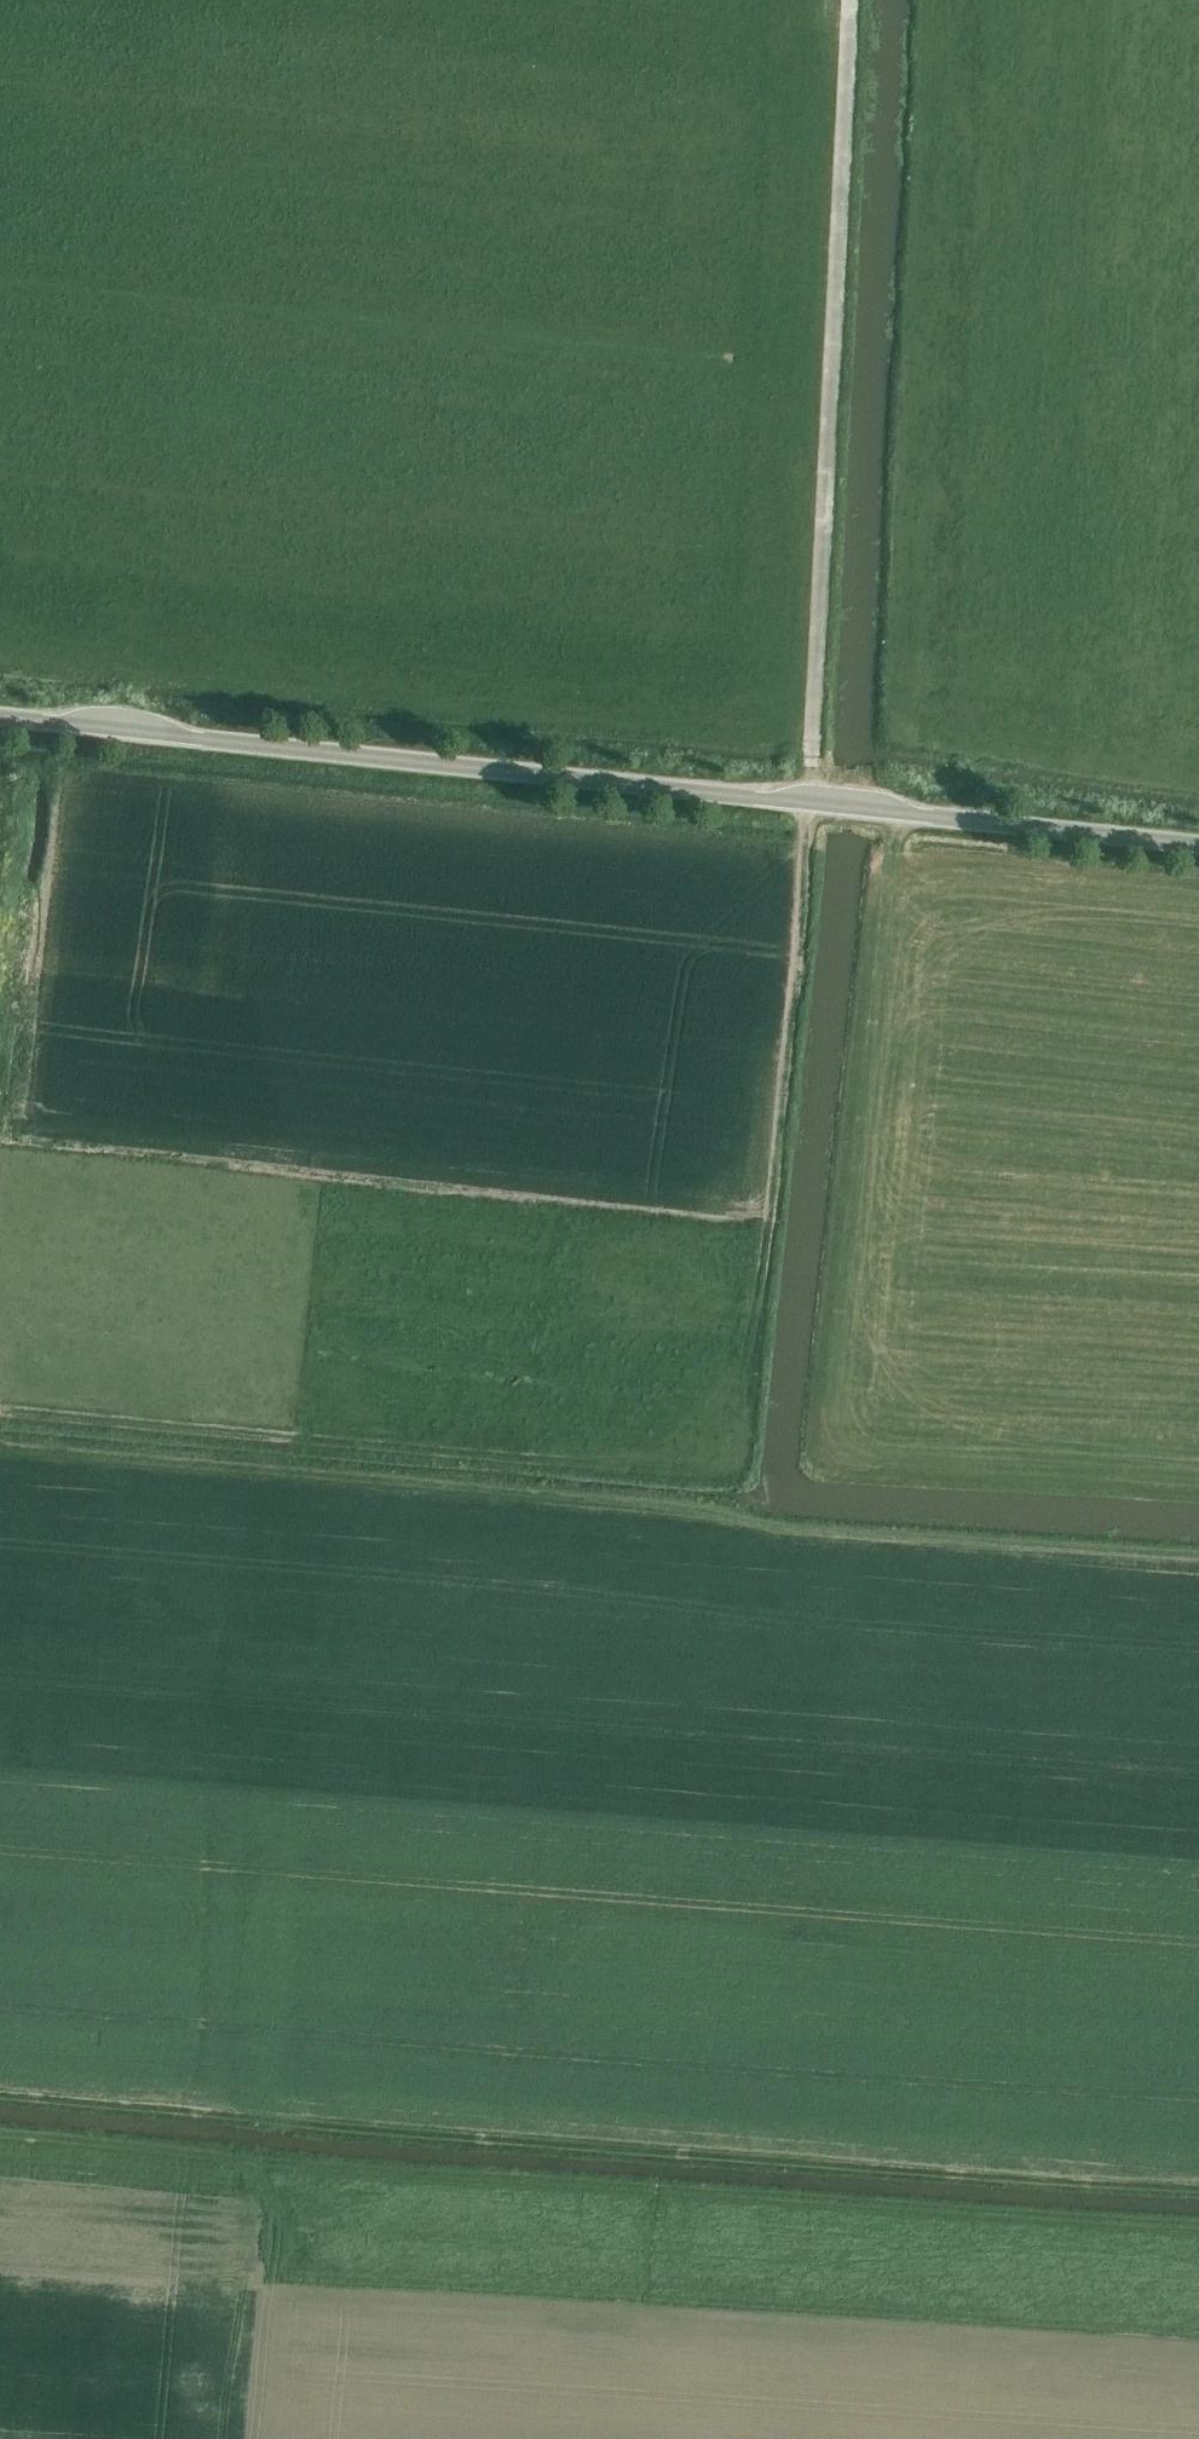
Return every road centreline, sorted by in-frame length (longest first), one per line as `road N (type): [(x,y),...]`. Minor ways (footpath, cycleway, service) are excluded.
road 1 (unclassified): [(1198,845),(0,715)]
road 2 (track): [(851,0),(808,805)]

